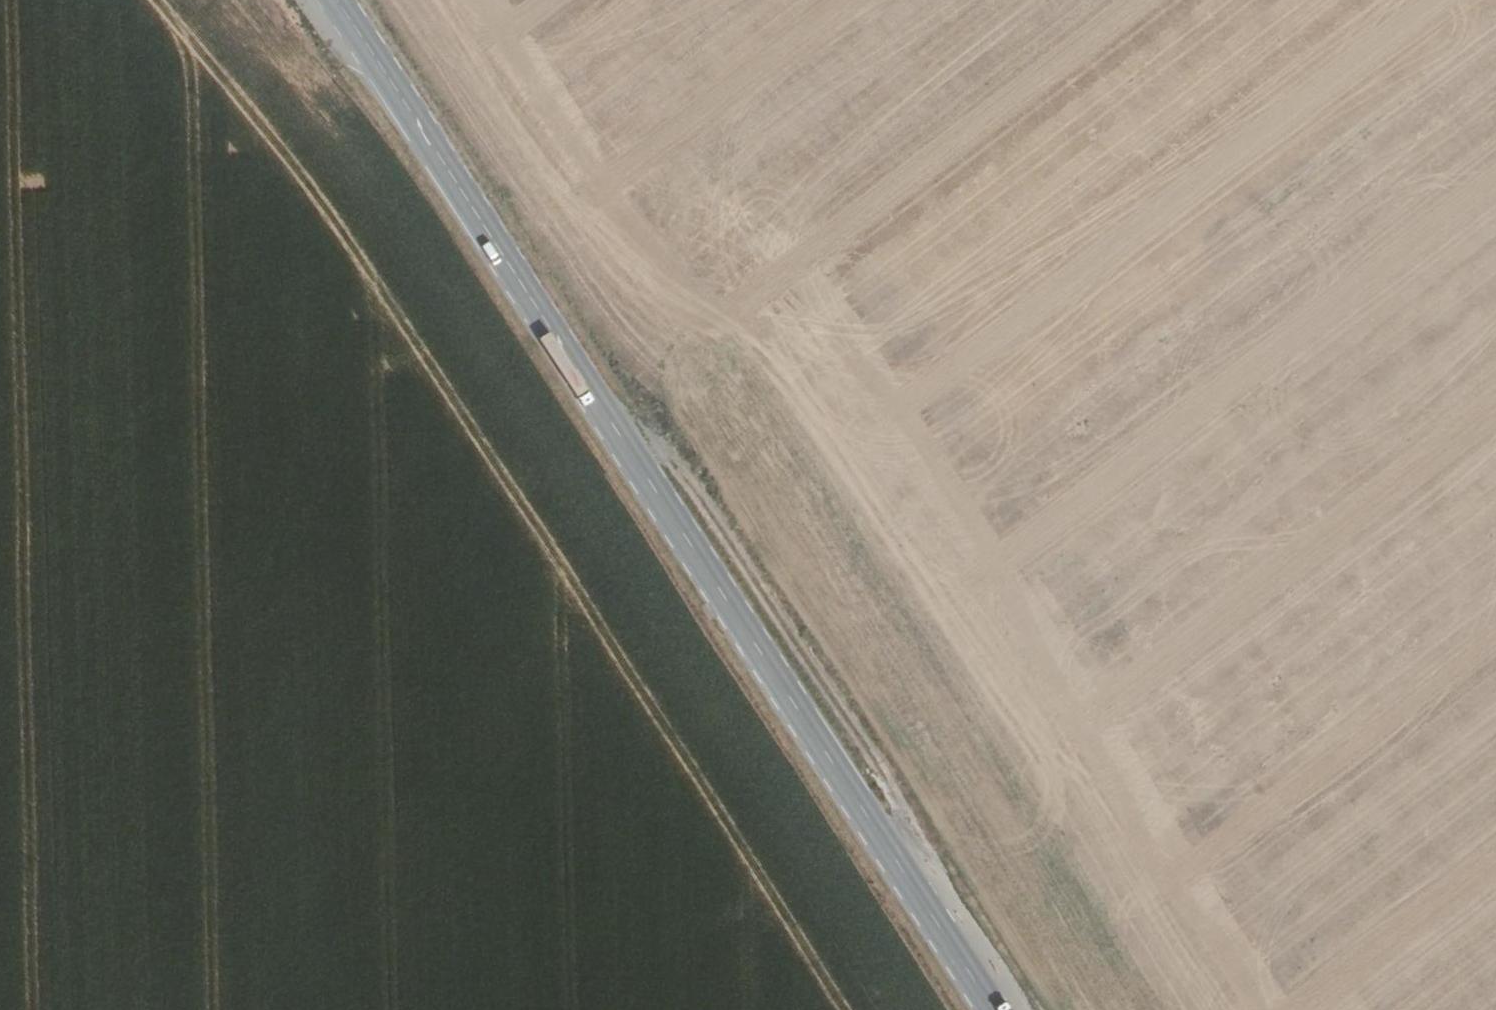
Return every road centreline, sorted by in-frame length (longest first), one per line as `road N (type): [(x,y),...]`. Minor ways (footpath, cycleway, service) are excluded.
road 1 (secondary): [(993,1009),(334,0)]

